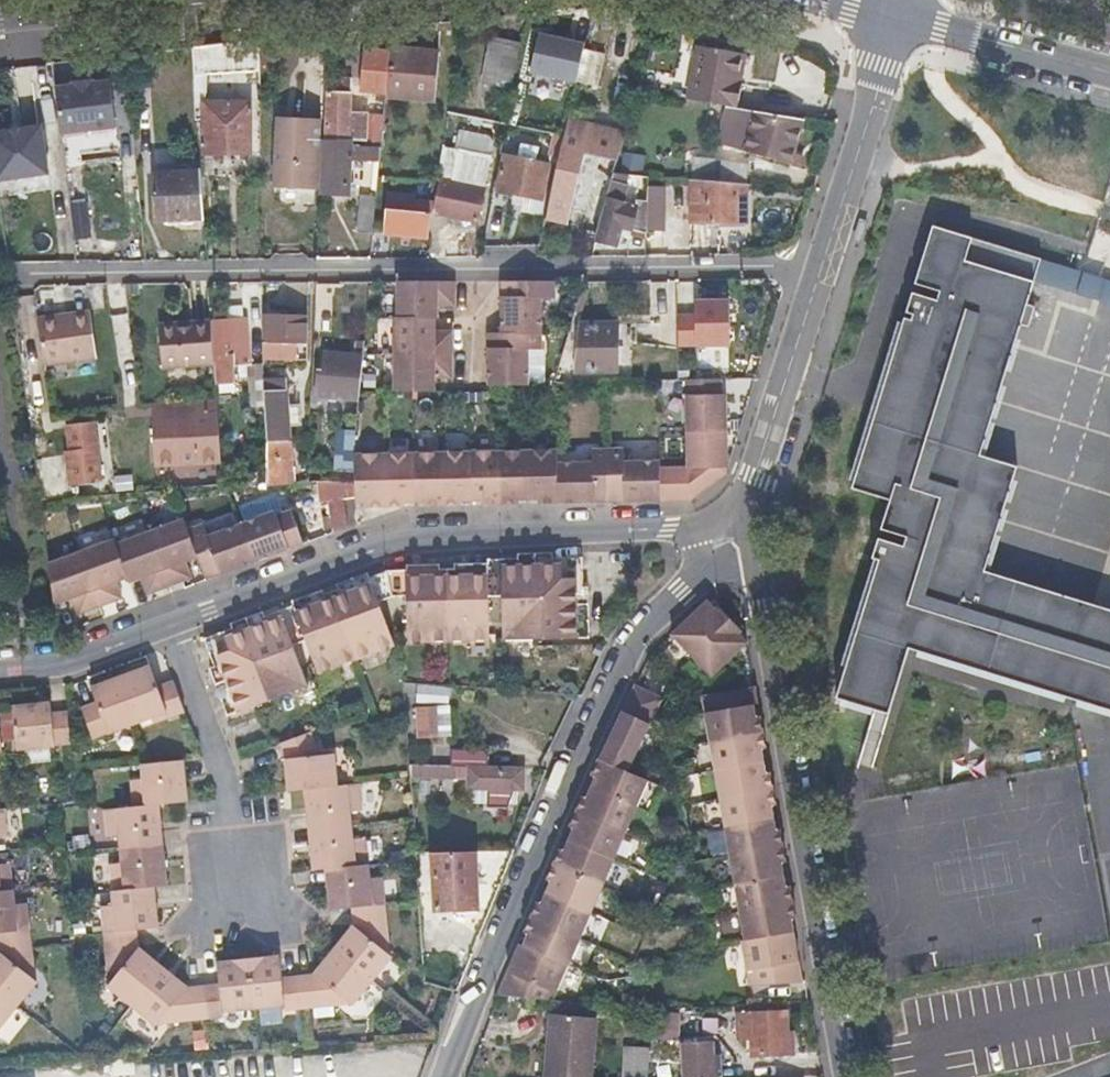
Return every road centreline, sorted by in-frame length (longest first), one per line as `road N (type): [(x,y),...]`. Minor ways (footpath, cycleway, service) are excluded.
road 1 (residential): [(17,271),(822,265)]
road 2 (tertiary): [(446,1076),(556,789),(632,641),(705,571)]
road 3 (tertiary): [(748,547),(841,1076)]
road 4 (residential): [(668,528),(378,546),(166,625)]
road 5 (residential): [(166,625),(227,782),(243,923)]
road 6 (tertiary): [(822,265),(895,7)]
road 7 (tertiary): [(753,478),(822,265)]
road 8 (residential): [(895,7),(1109,70)]
road 9 (residential): [(166,625),(68,663),(0,670)]
road 10 (residential): [(0,16),(164,0)]

